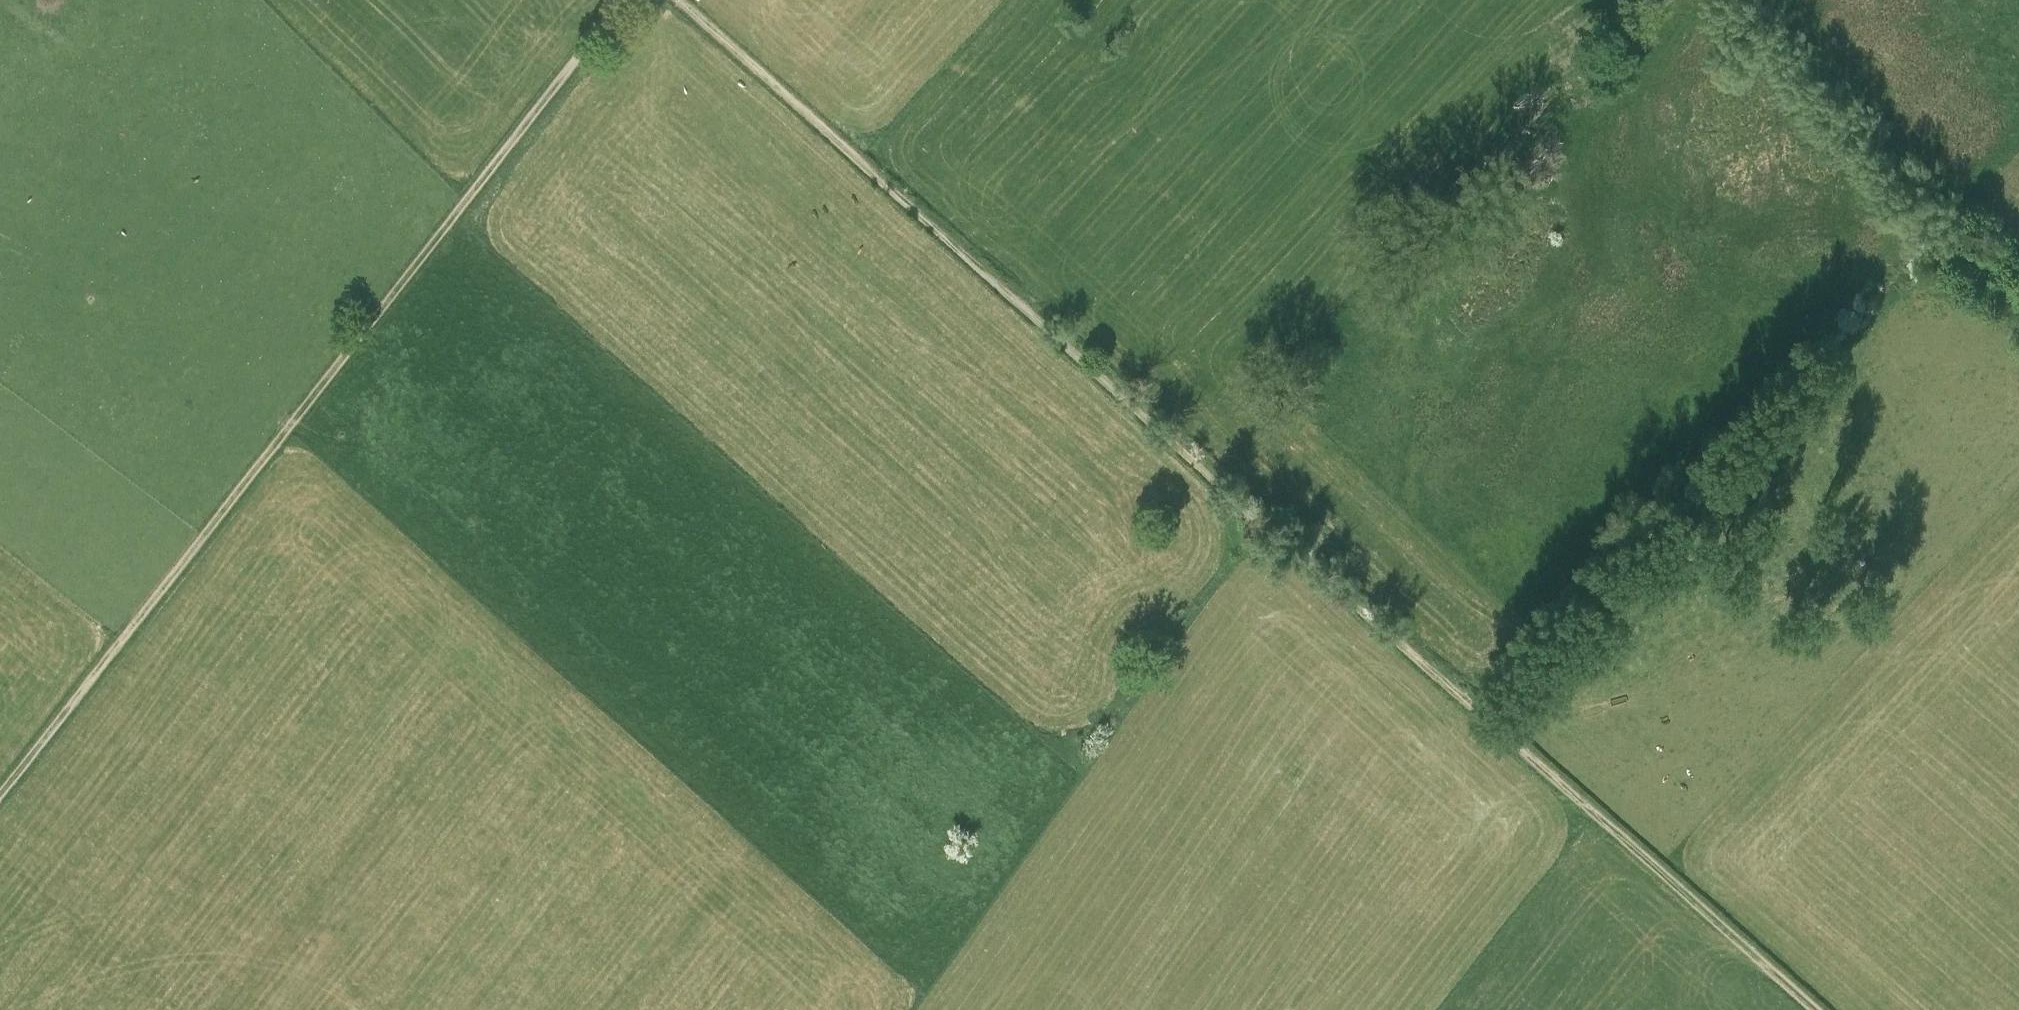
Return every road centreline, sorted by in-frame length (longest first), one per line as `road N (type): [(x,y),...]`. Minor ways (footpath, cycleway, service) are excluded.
road 1 (track): [(1825,1009),(694,0)]
road 2 (track): [(615,0),(0,778)]

